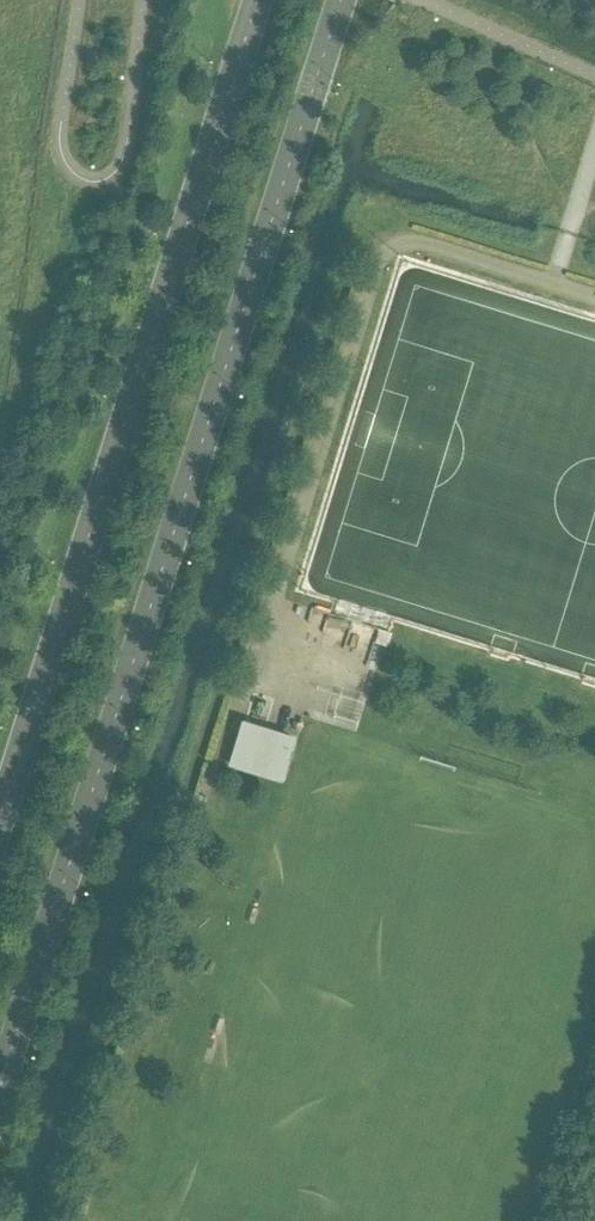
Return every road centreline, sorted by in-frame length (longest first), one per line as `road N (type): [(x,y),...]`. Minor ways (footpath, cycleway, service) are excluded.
road 1 (secondary): [(0,1089),(341,0)]
road 2 (secondary): [(263,0),(0,832)]

